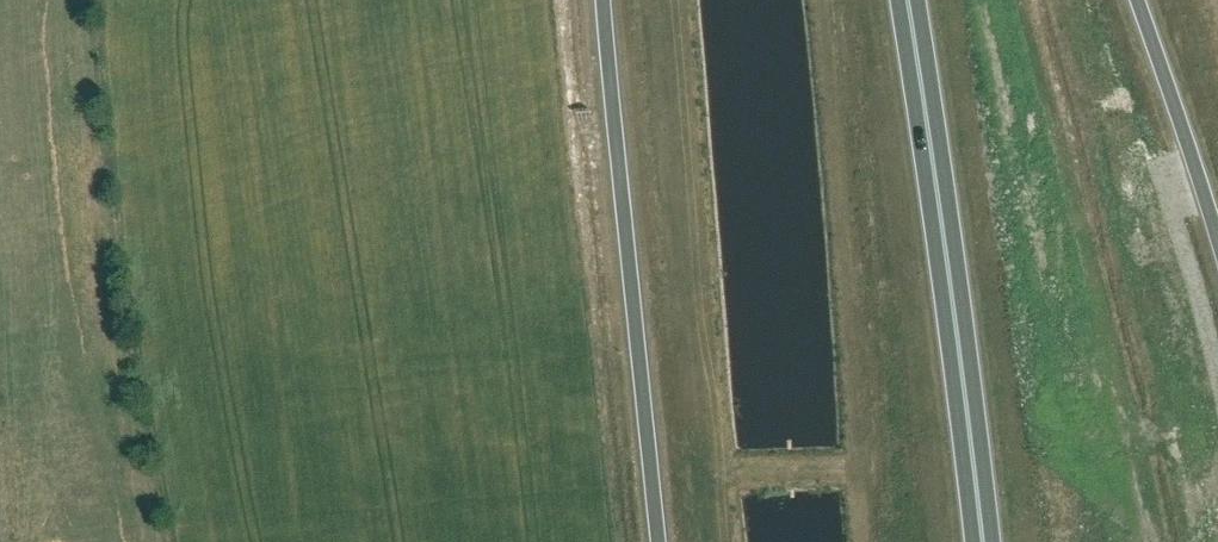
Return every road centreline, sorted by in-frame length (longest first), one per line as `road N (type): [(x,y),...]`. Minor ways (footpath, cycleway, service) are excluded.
road 1 (trunk): [(982,541),(907,0)]
road 2 (trunk): [(604,0),(659,541)]
road 3 (trunk): [(1217,235),(1139,0)]

